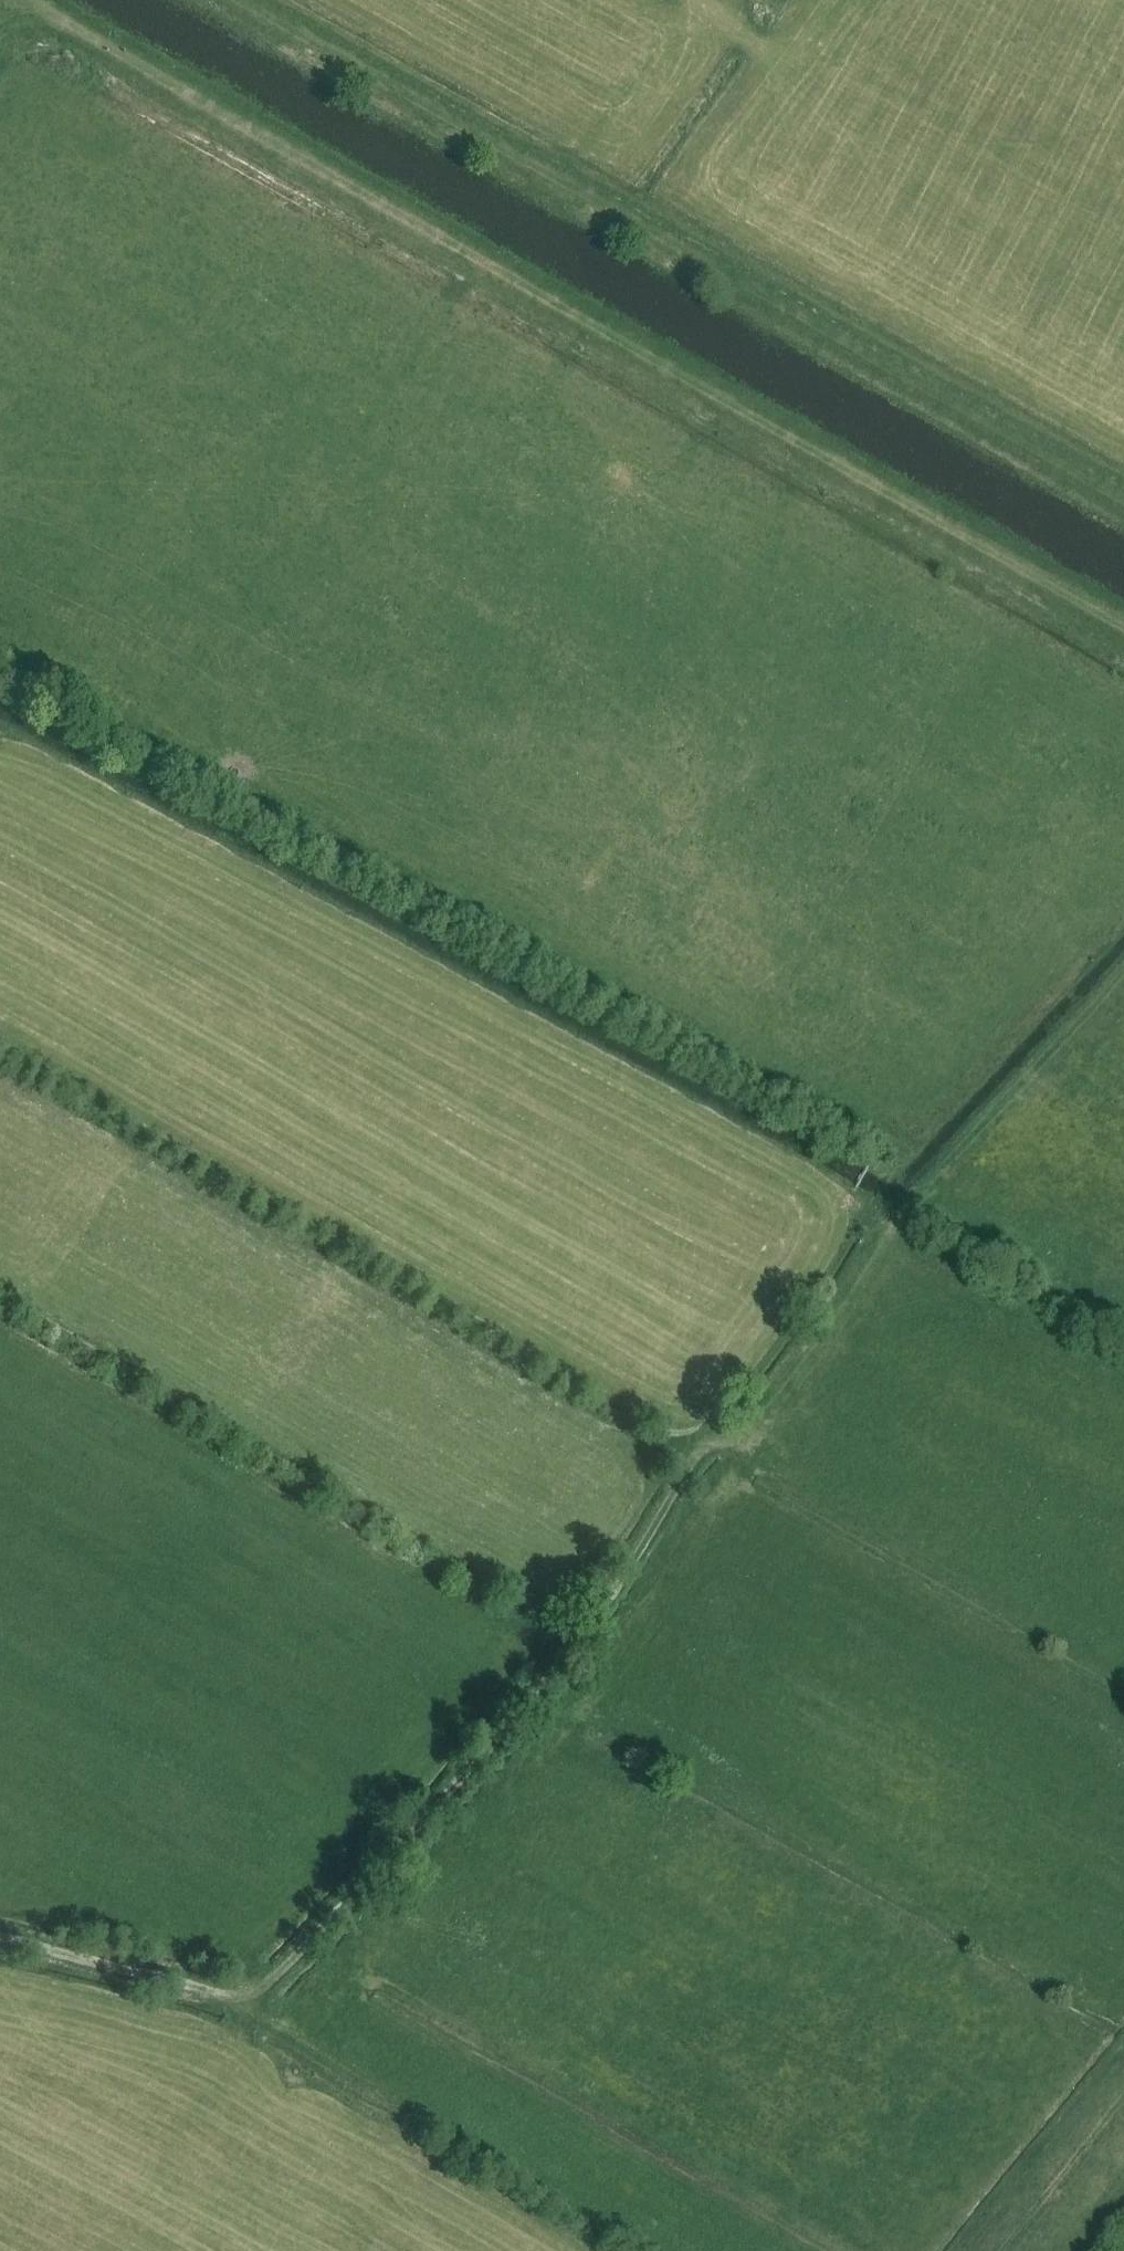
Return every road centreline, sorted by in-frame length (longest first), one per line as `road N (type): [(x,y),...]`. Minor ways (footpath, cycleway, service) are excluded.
road 1 (track): [(1123,492),(232,0)]
road 2 (track): [(0,1940),(234,1994),(254,1993),(274,1980),(550,1678),(691,1464),(704,1448),(722,1446)]

